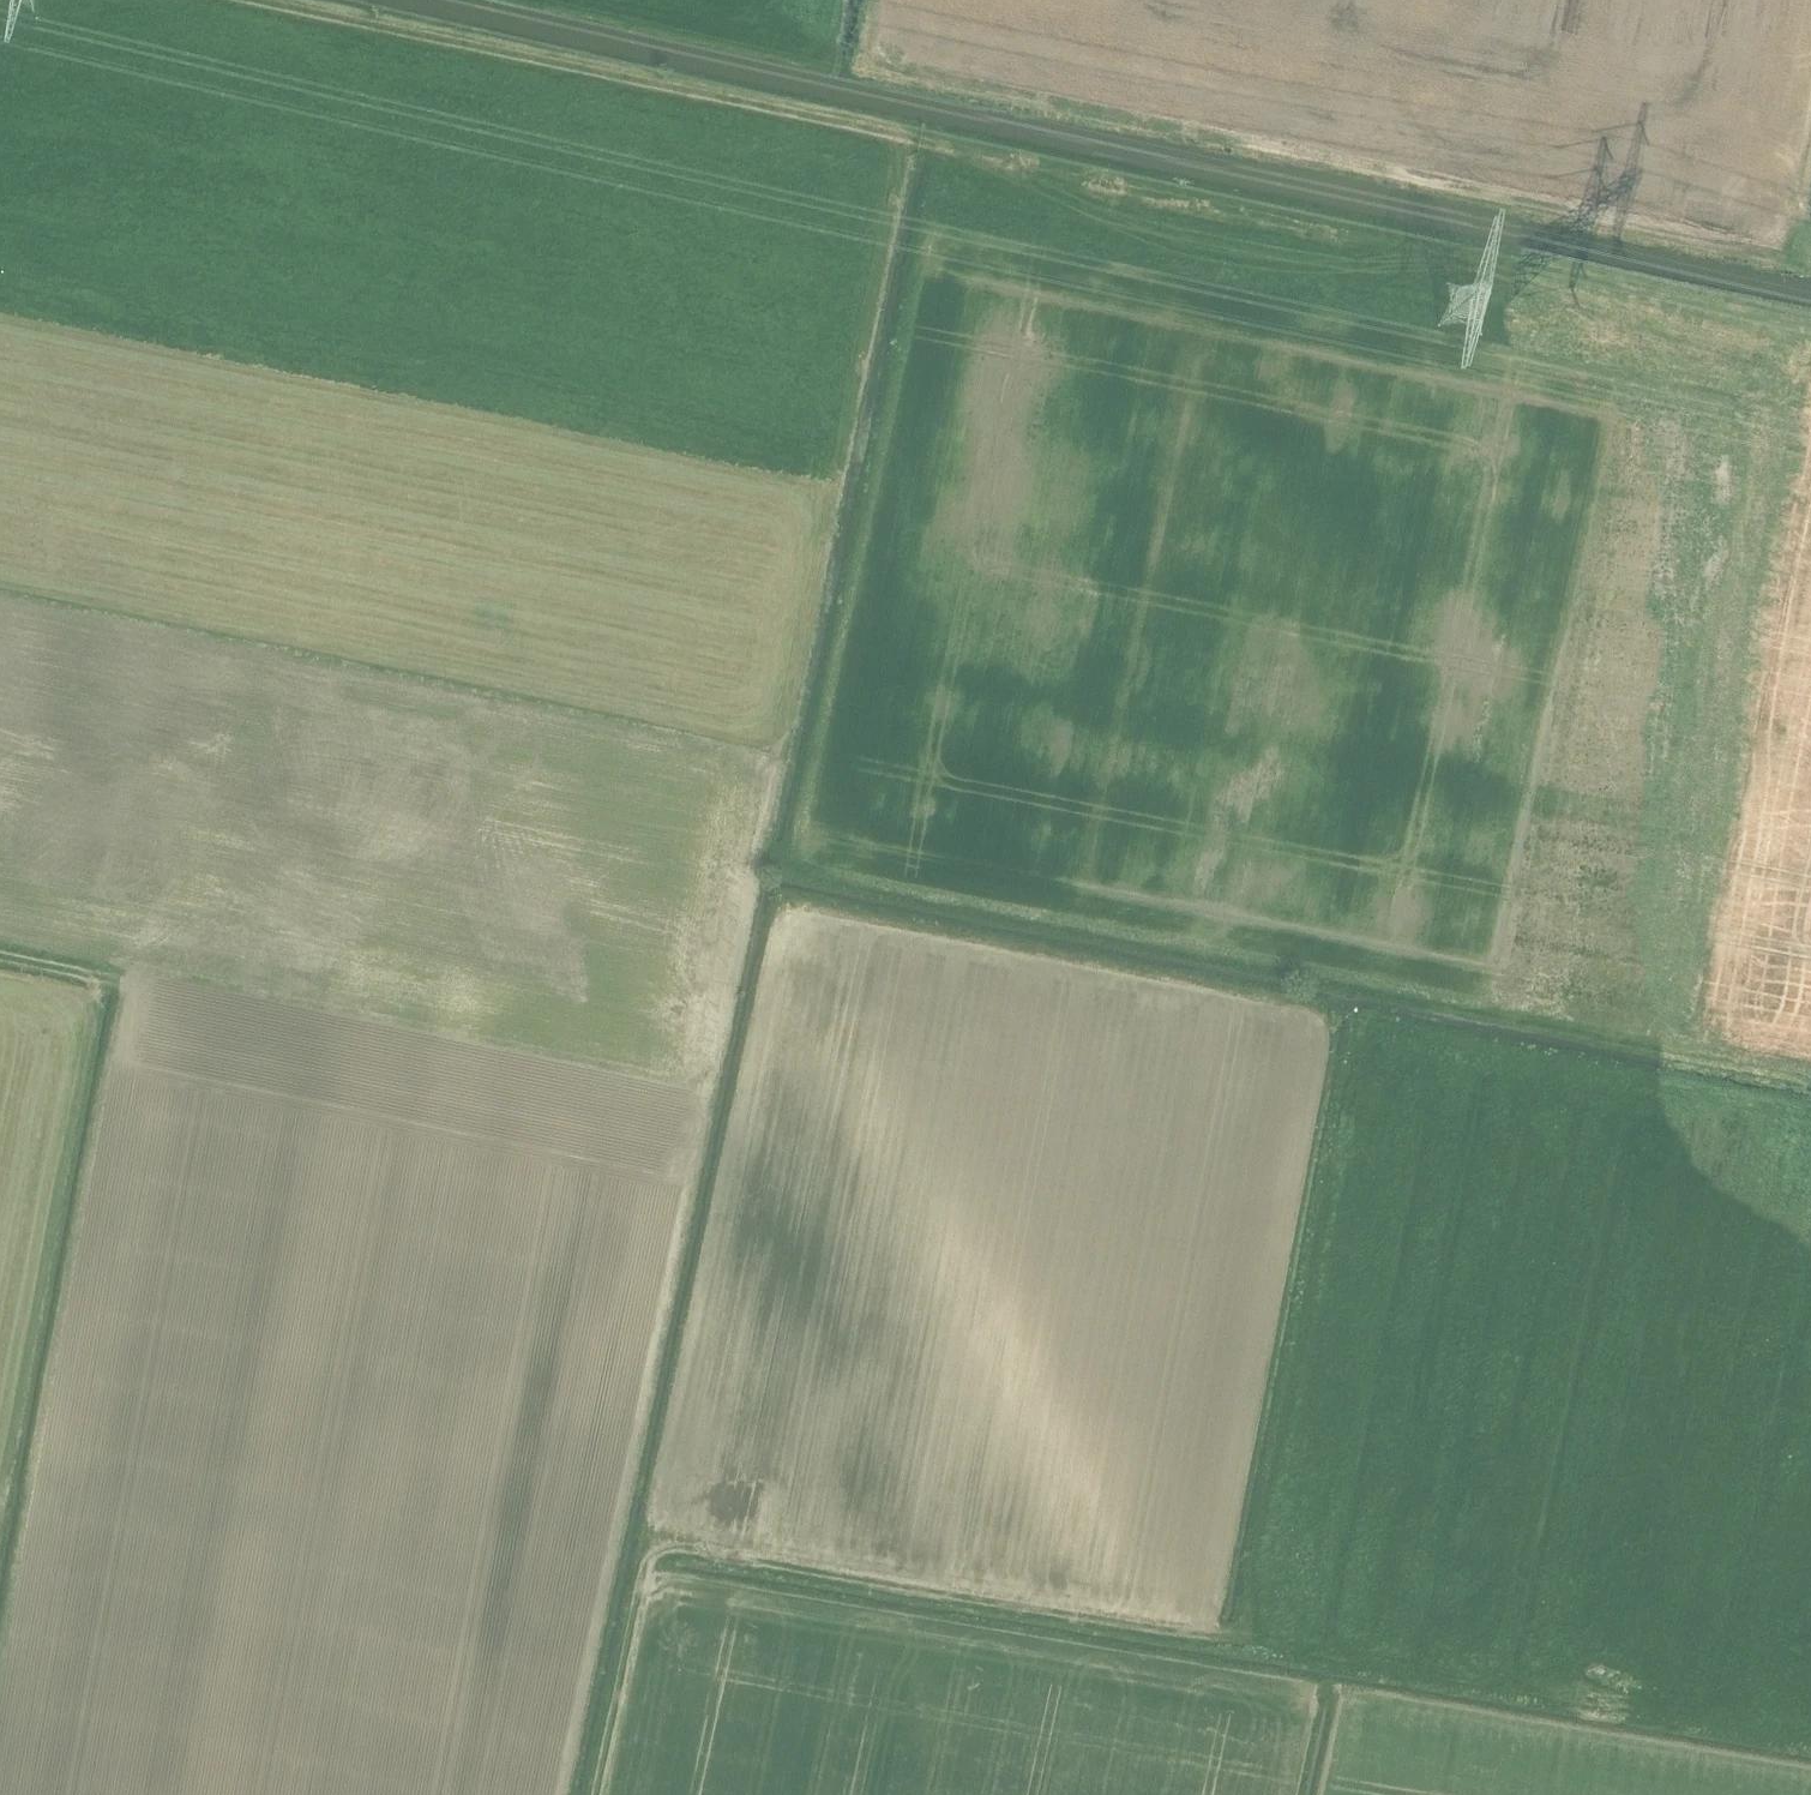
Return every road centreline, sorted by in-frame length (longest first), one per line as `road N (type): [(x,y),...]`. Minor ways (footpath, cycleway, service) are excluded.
road 1 (track): [(254,0),(1810,332)]
road 2 (track): [(597,1794),(647,1556),(677,1540),(1607,1698),(1599,1735),(1321,1687)]
road 3 (track): [(0,956),(128,982)]

